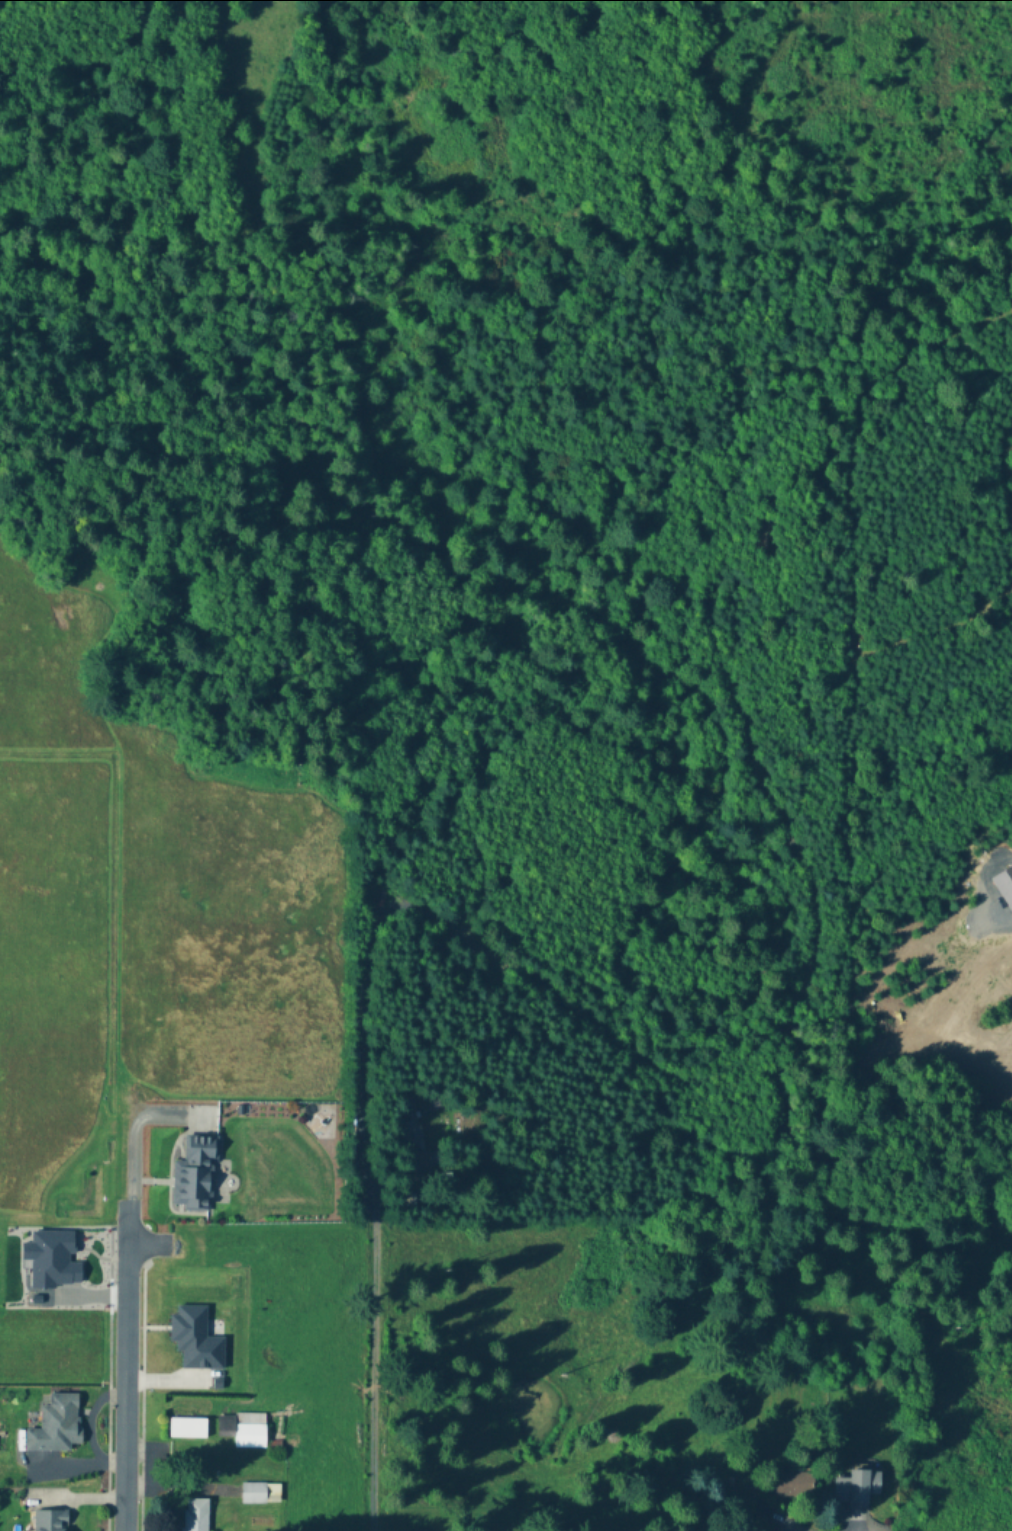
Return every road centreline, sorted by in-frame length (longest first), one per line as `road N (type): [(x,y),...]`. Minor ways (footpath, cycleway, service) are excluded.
road 1 (residential): [(127,1201),(124,1530)]

